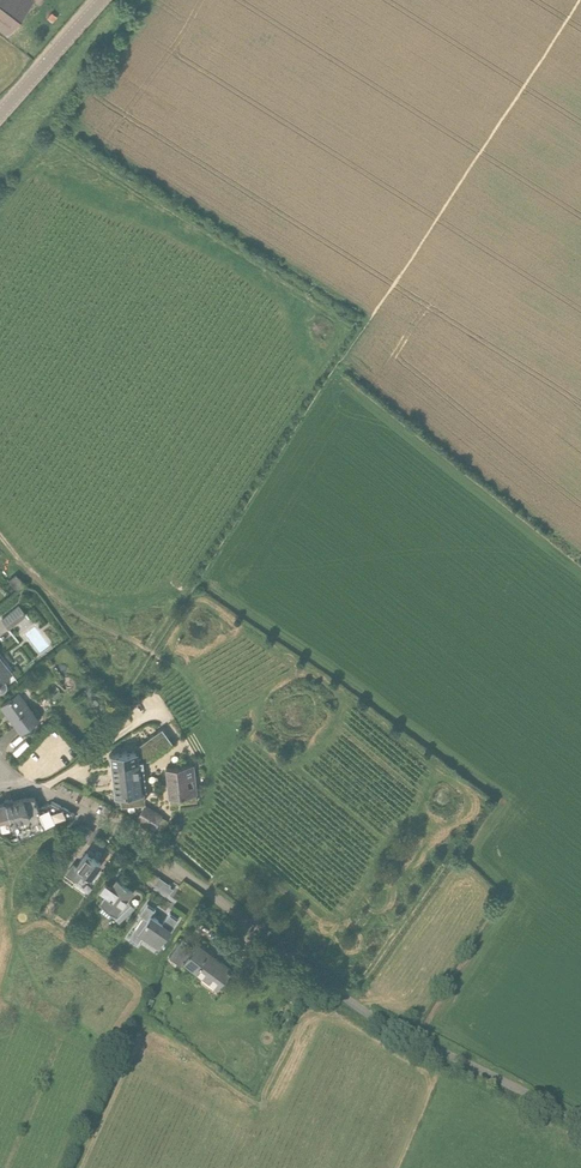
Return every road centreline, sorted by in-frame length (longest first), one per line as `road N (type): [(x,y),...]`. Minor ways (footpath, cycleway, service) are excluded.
road 1 (residential): [(309,969),(124,833),(50,794),(16,786)]
road 2 (unclassified): [(580,1122),(384,1023),(309,969)]
road 3 (tertiary): [(0,114),(102,0)]

